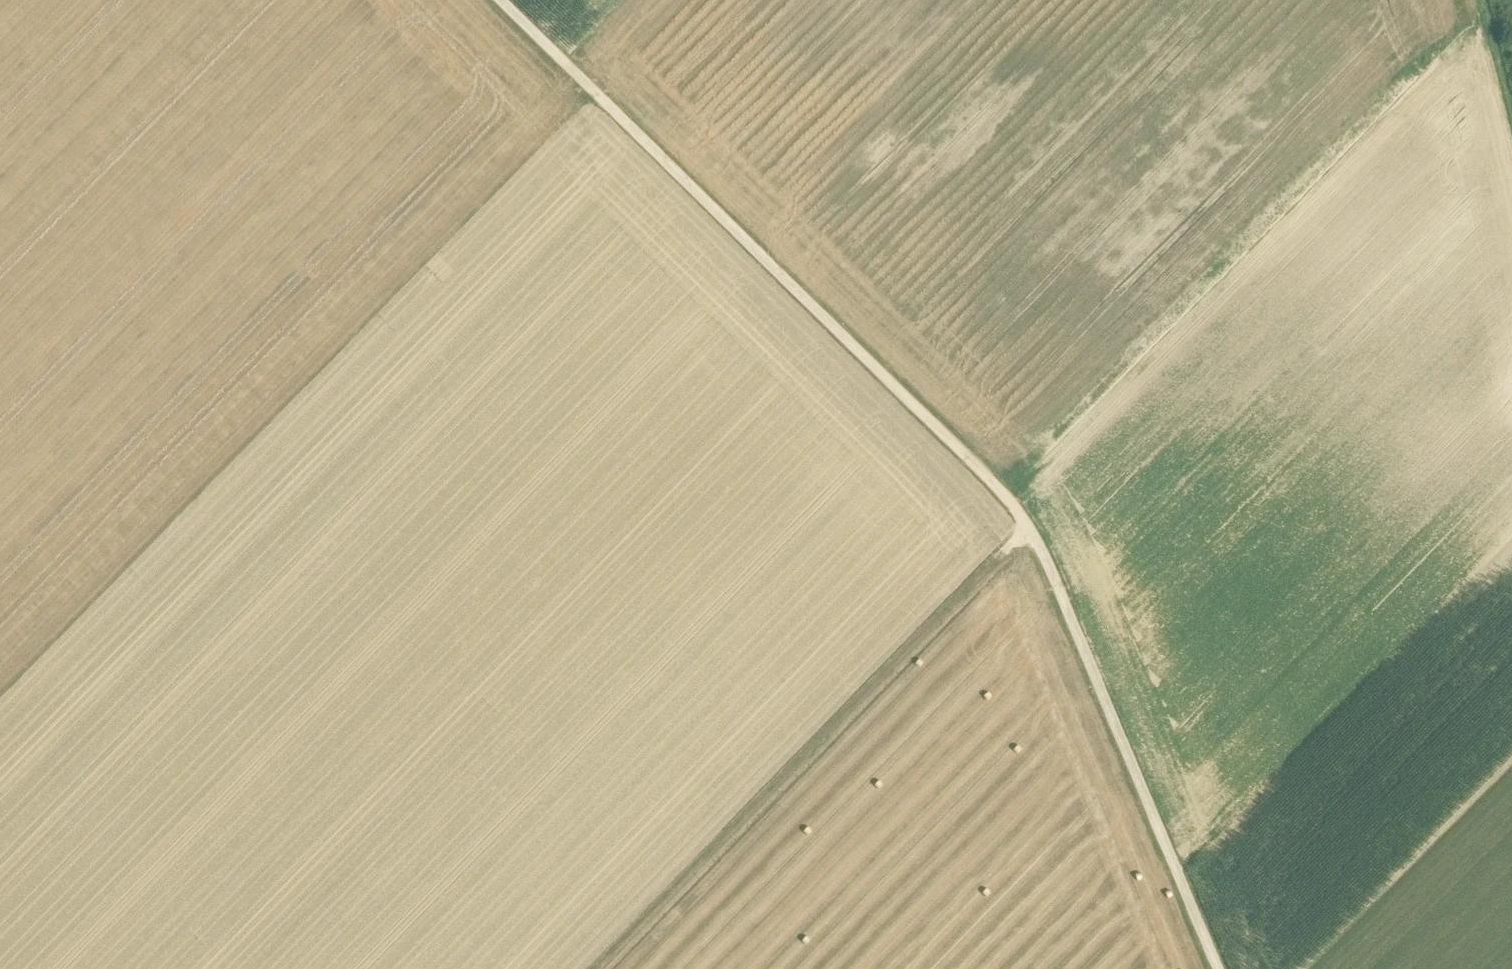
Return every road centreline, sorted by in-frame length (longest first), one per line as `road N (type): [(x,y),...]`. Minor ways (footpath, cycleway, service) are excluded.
road 1 (track): [(1026,527),(498,0)]
road 2 (track): [(599,968),(1026,527)]
road 3 (track): [(1225,968),(1105,685),(1026,527)]

